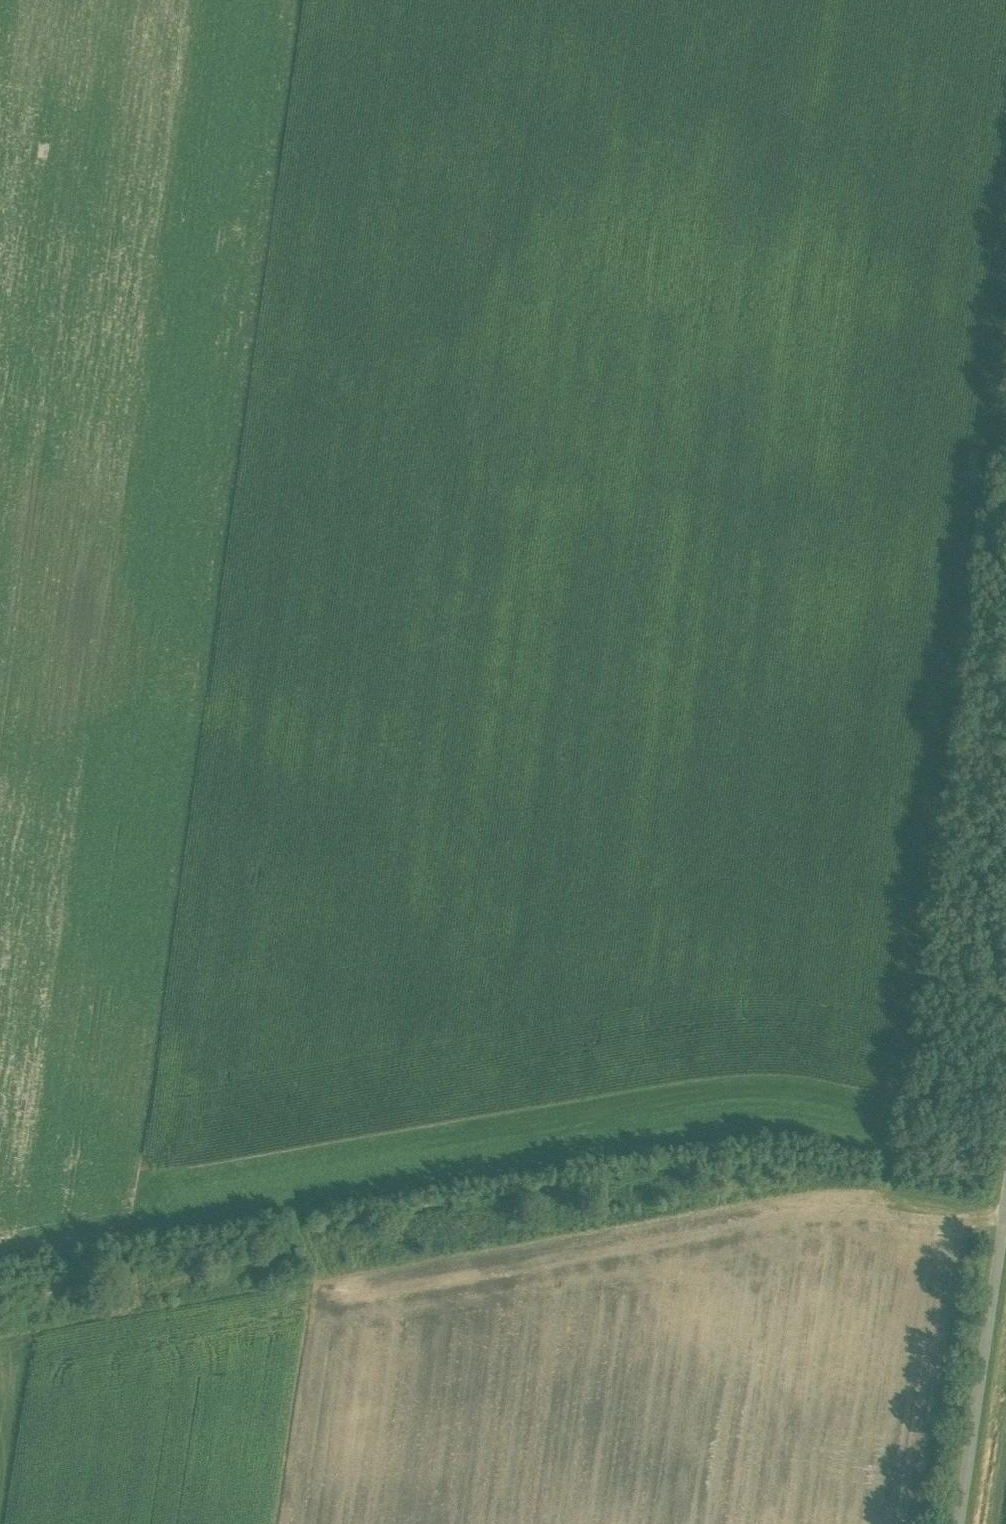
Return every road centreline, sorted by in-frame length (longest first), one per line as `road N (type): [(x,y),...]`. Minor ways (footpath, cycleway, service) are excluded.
road 1 (unclassified): [(1005,1208),(958,1523)]

